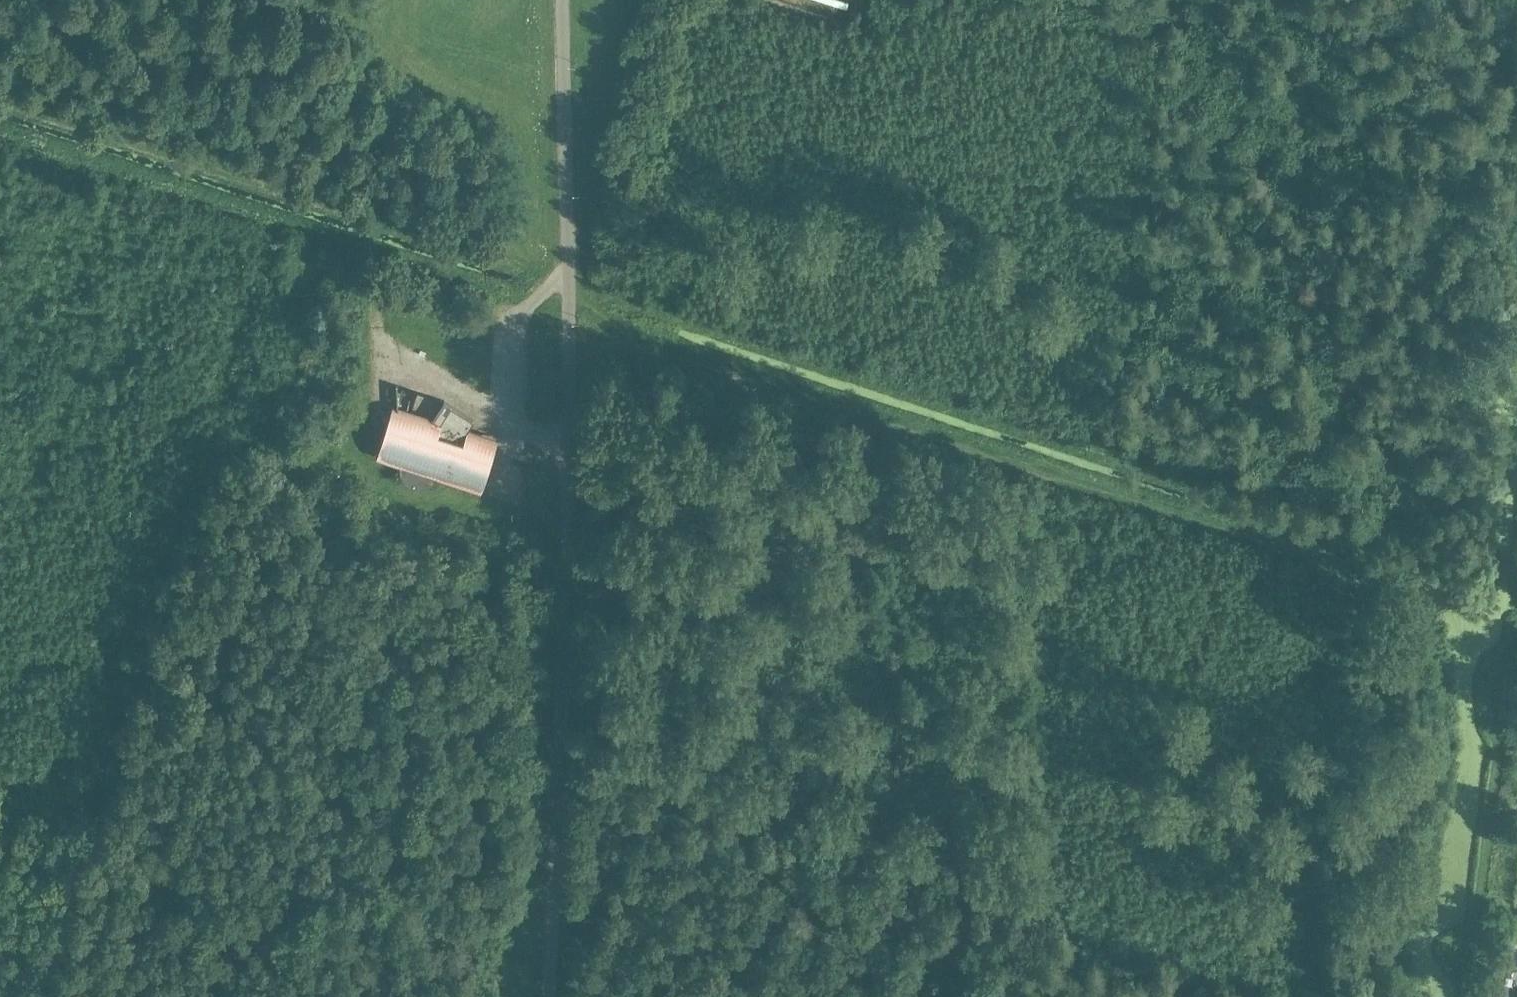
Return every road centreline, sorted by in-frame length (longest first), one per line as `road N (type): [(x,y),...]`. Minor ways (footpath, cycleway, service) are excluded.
road 1 (unclassified): [(552,996),(572,320),(563,0)]

